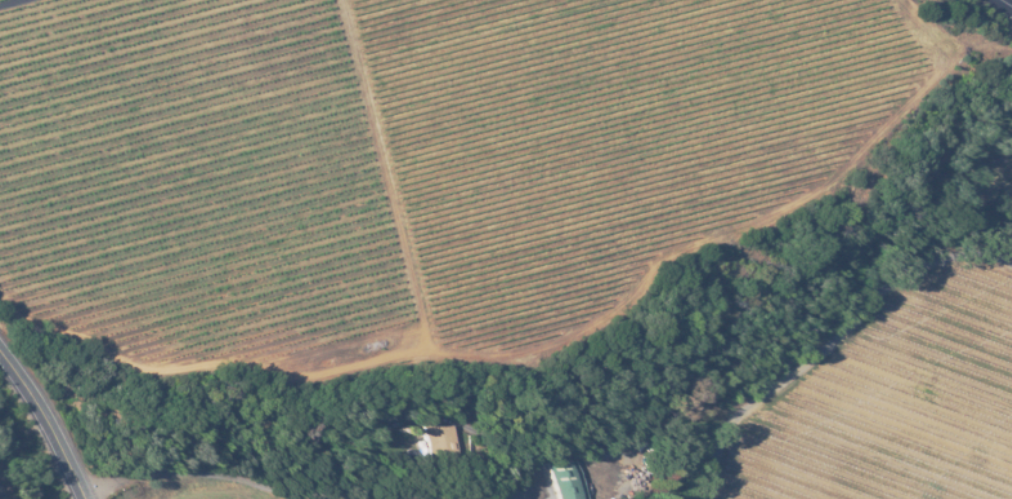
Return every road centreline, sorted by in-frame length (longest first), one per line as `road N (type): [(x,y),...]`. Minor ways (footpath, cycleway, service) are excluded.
road 1 (secondary): [(0,354),(90,498)]

